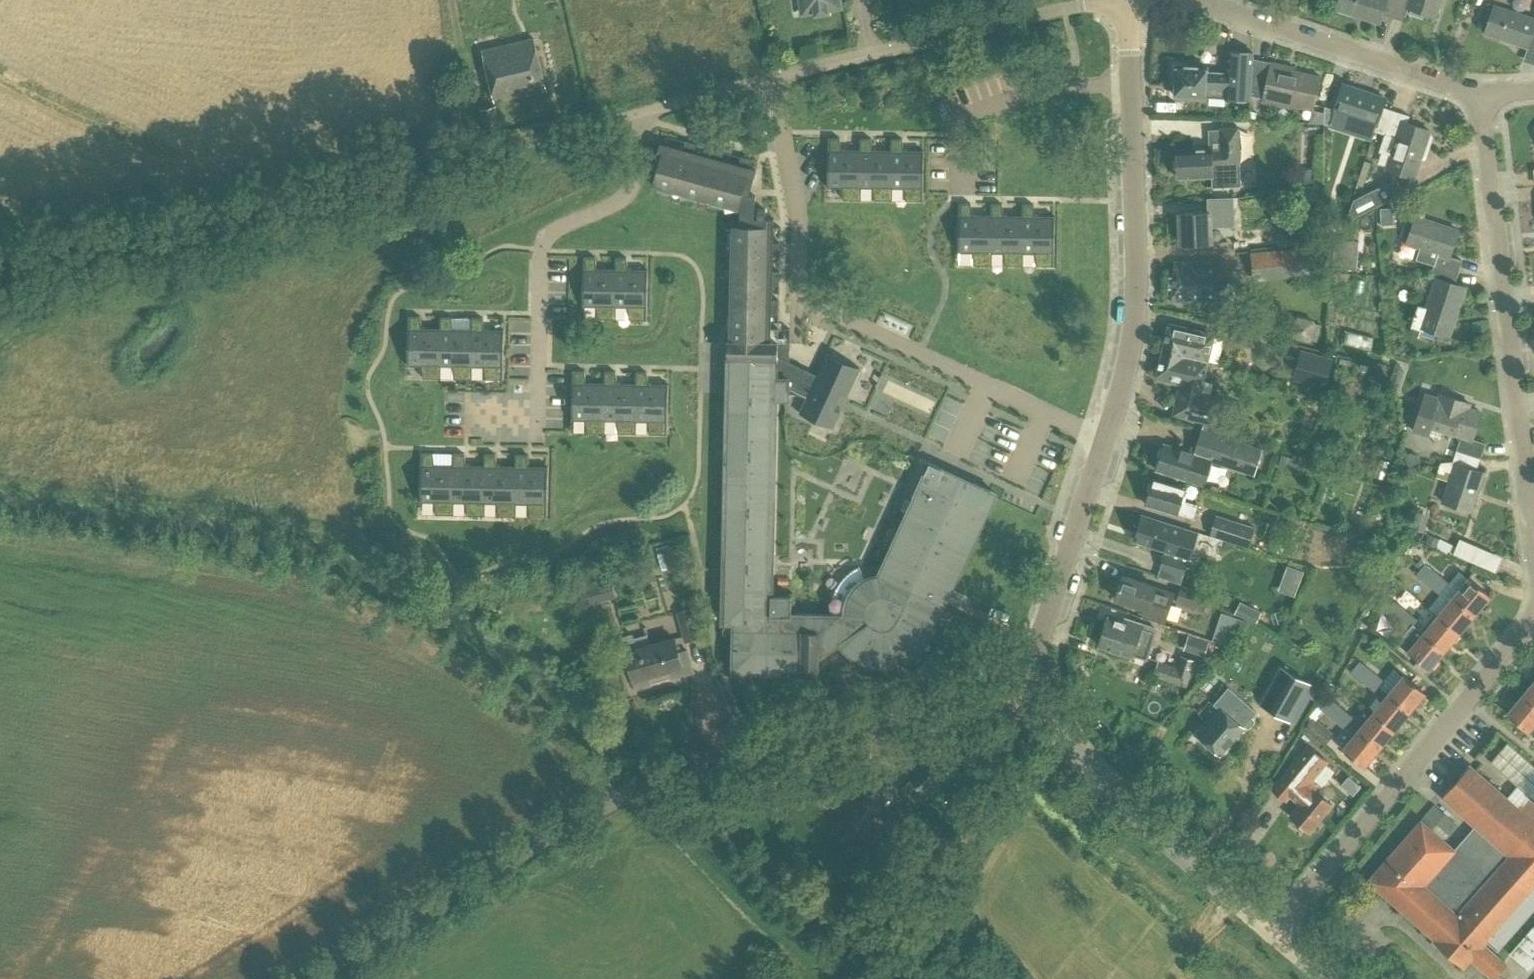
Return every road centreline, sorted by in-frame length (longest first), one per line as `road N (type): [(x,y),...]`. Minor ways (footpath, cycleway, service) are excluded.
road 1 (residential): [(320,978),(653,780),(1020,693)]
road 2 (residential): [(1020,693),(1128,366),(1139,295),(1131,85)]
road 3 (residential): [(538,413),(548,238),(632,192),(637,119),(766,86)]
road 4 (residential): [(1533,544),(1479,91)]
road 5 (residential): [(1277,926),(1533,617)]
road 6 (residential): [(1277,926),(1110,789),(1020,693)]
road 7 (residential): [(766,86),(1097,0)]
road 8 (residential): [(1479,91),(1195,0)]
road 9 (residential): [(766,86),(795,240),(798,363)]
road 10 (residential): [(963,192),(967,114),(1061,86),(1131,85)]

